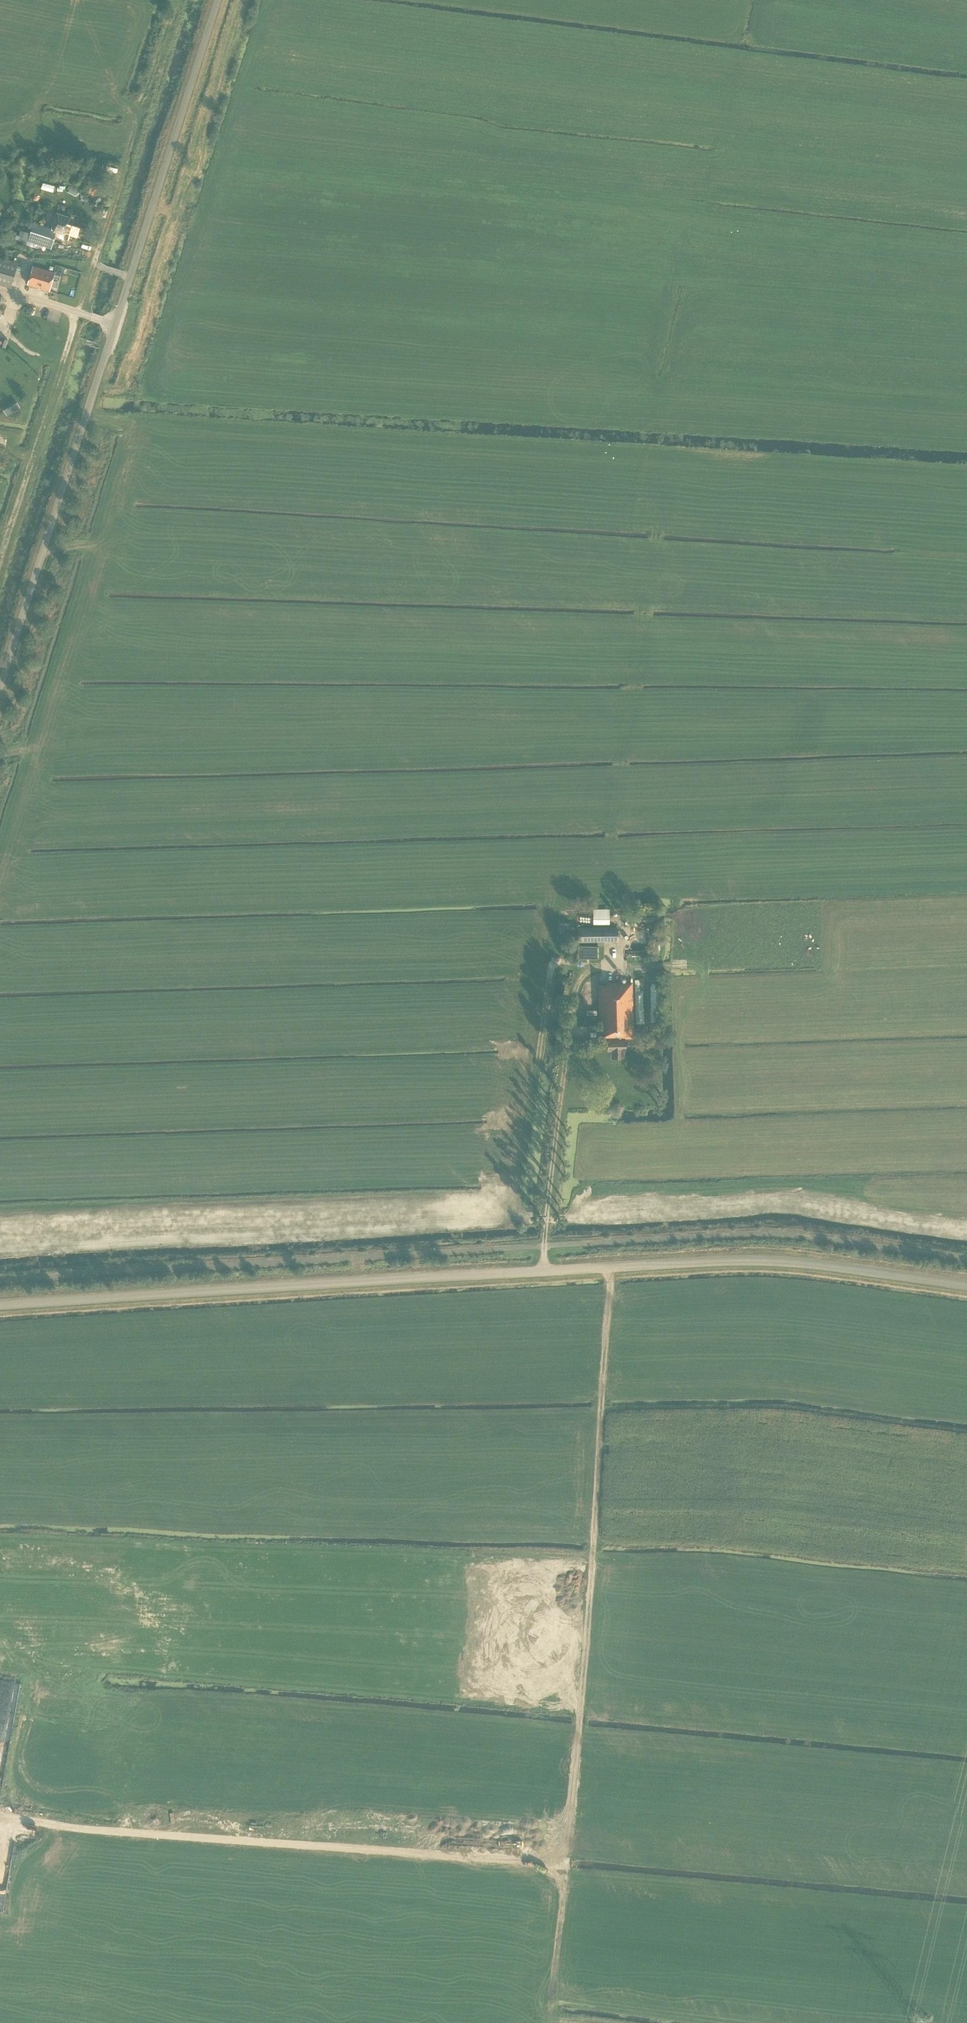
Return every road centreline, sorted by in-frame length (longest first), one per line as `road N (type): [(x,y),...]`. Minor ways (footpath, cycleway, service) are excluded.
road 1 (unclassified): [(0,1305),(734,1261),(966,1285)]
road 2 (unclassified): [(0,683),(217,0)]
road 3 (track): [(0,561),(176,0)]
road 4 (track): [(544,1270),(572,997),(588,973)]

